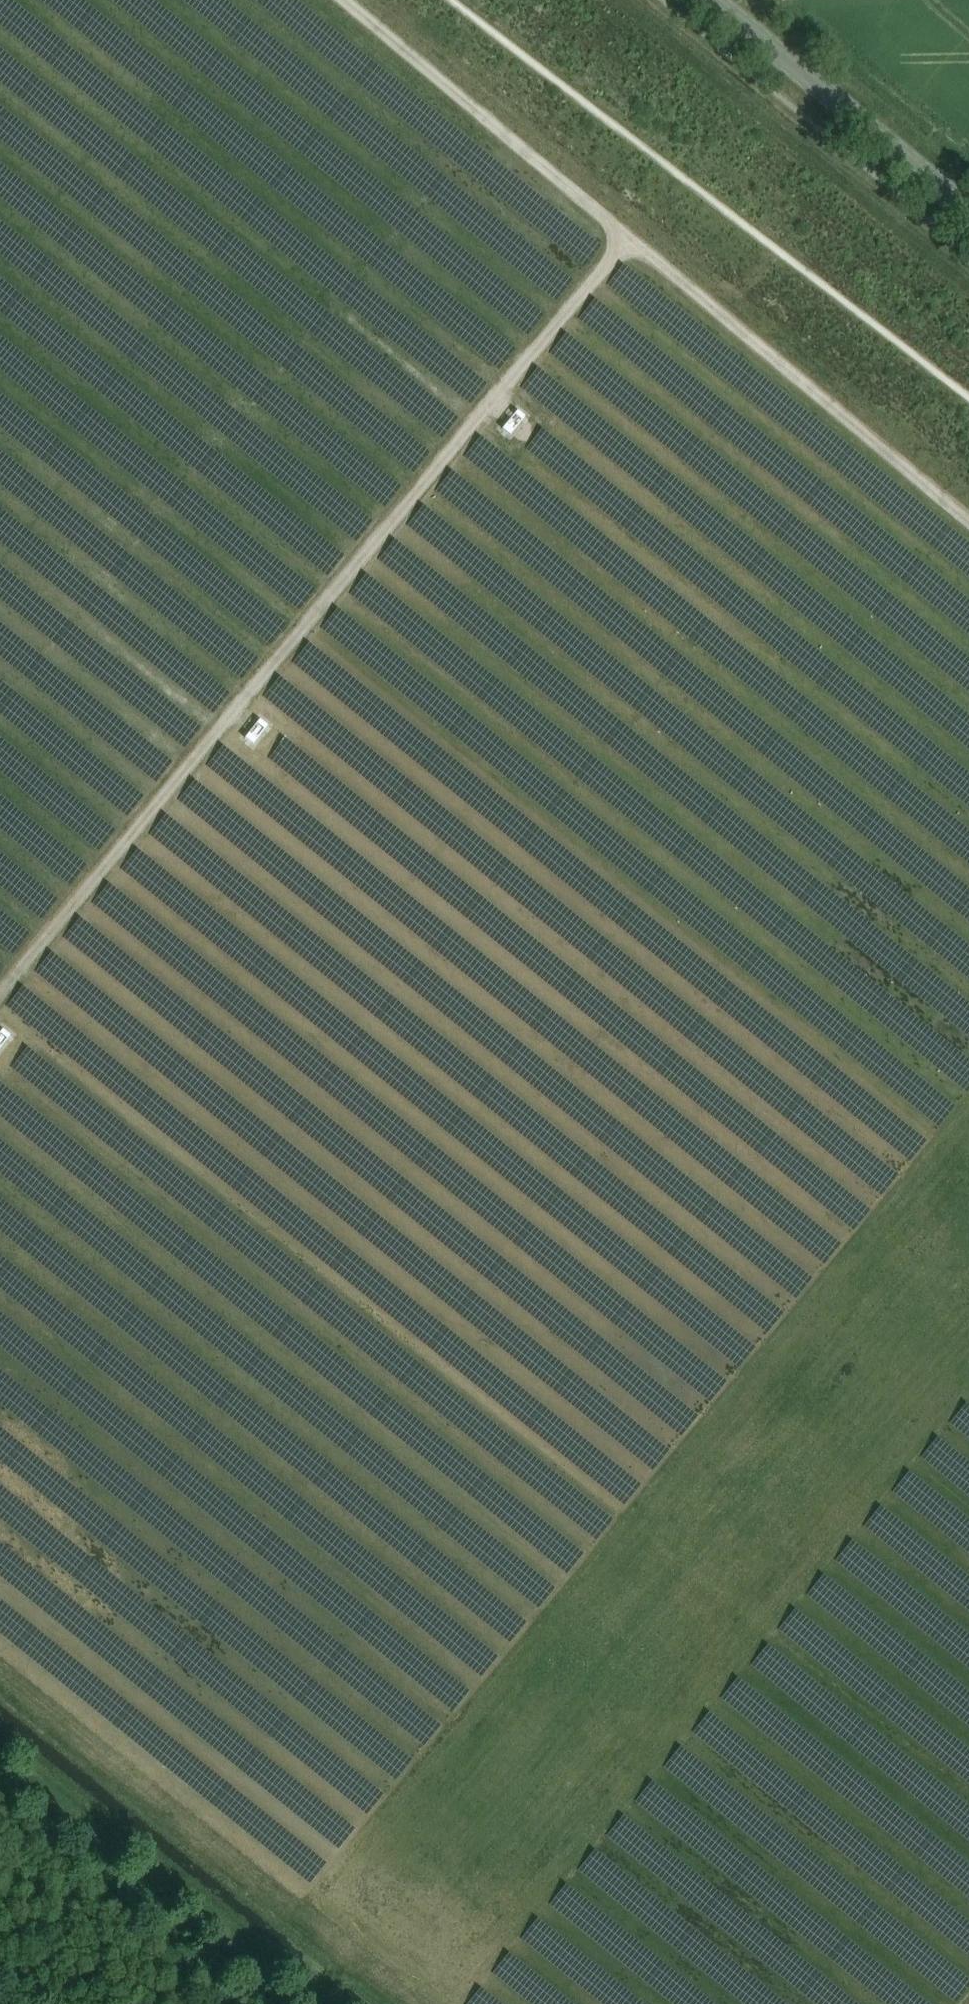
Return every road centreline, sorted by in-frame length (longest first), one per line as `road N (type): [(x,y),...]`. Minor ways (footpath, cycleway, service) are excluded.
road 1 (tertiary): [(968,213),(709,0)]

